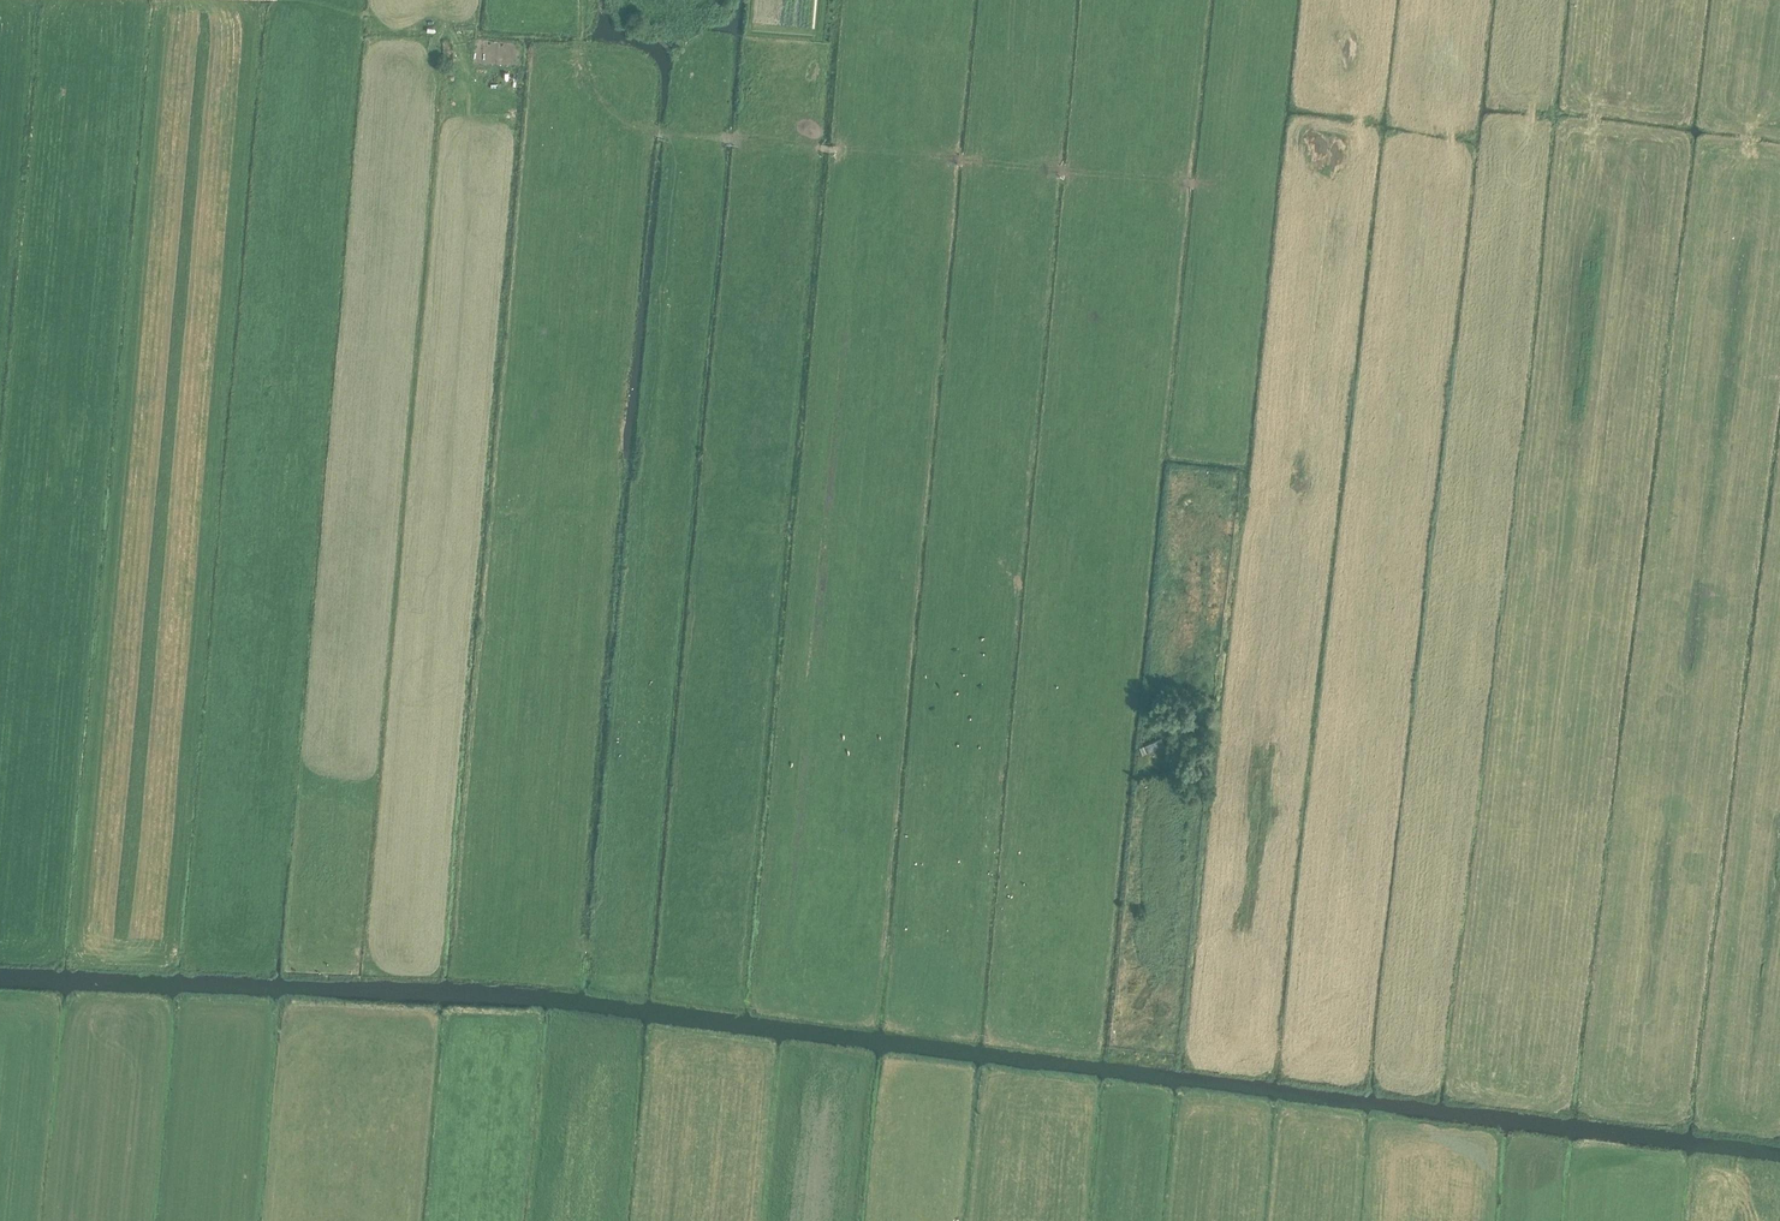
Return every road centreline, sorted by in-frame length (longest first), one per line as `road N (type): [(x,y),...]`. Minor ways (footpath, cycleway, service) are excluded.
road 1 (track): [(835,149),(656,130),(627,119),(588,84),(580,55),(585,0)]

